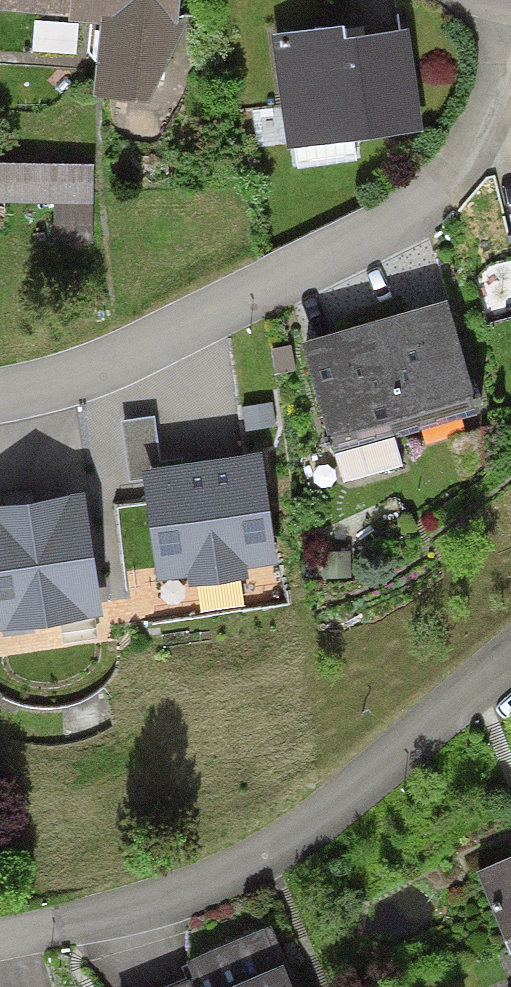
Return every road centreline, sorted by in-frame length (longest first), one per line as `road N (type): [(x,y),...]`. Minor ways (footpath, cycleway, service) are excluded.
road 1 (residential): [(505,0),(481,136),(435,197),(121,359),(0,393)]
road 2 (residential): [(510,653),(302,829),(245,862),(170,894),(0,939)]

